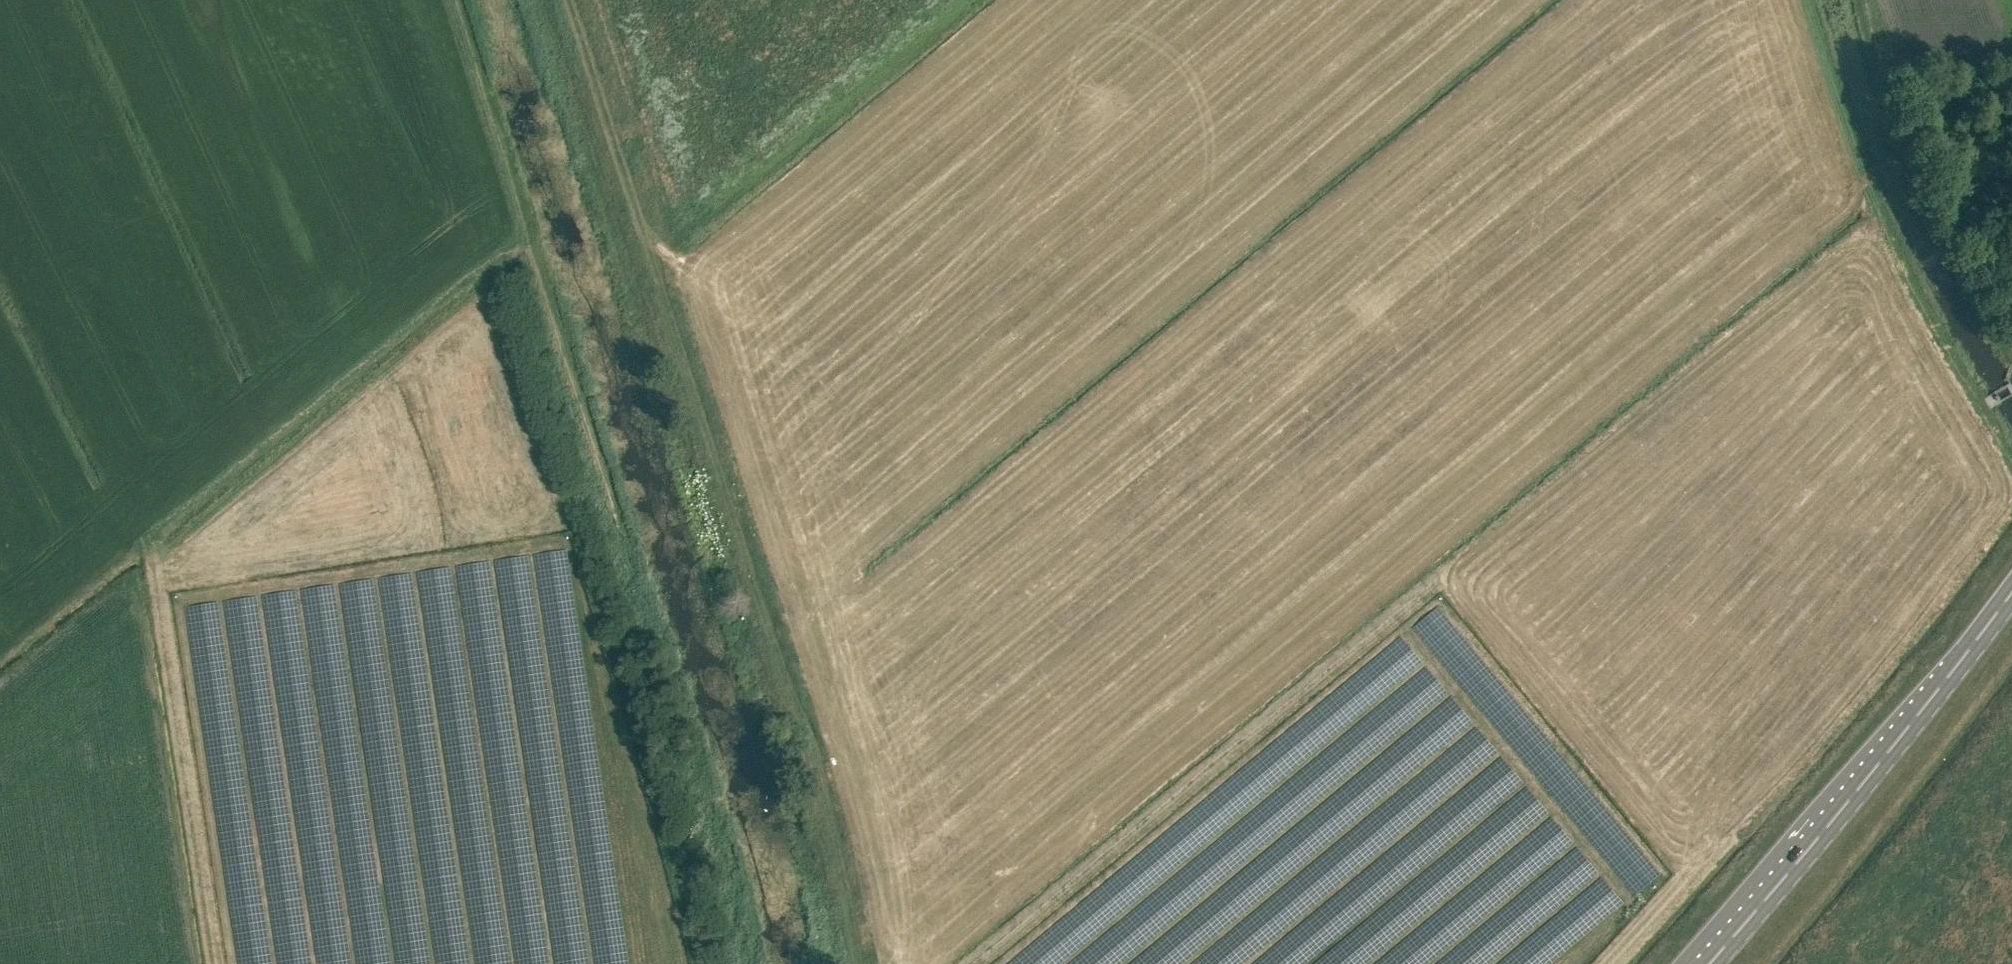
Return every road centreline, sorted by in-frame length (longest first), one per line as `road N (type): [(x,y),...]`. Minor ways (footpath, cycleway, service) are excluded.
road 1 (track): [(567,0),(832,819),(858,963)]
road 2 (primary): [(1710,963),(2011,594)]

